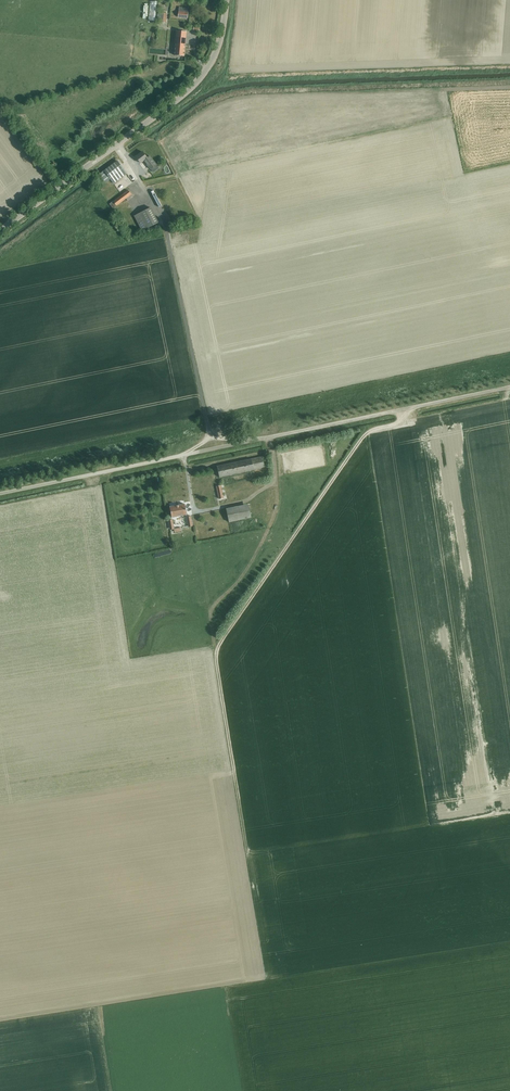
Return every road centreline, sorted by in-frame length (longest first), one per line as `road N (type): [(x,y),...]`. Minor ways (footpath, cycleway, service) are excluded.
road 1 (tertiary): [(0,230),(192,88),(221,38),(226,0)]
road 2 (track): [(188,454),(509,388)]
road 3 (track): [(209,435),(164,226)]
road 4 (unclassified): [(0,495),(188,454)]

